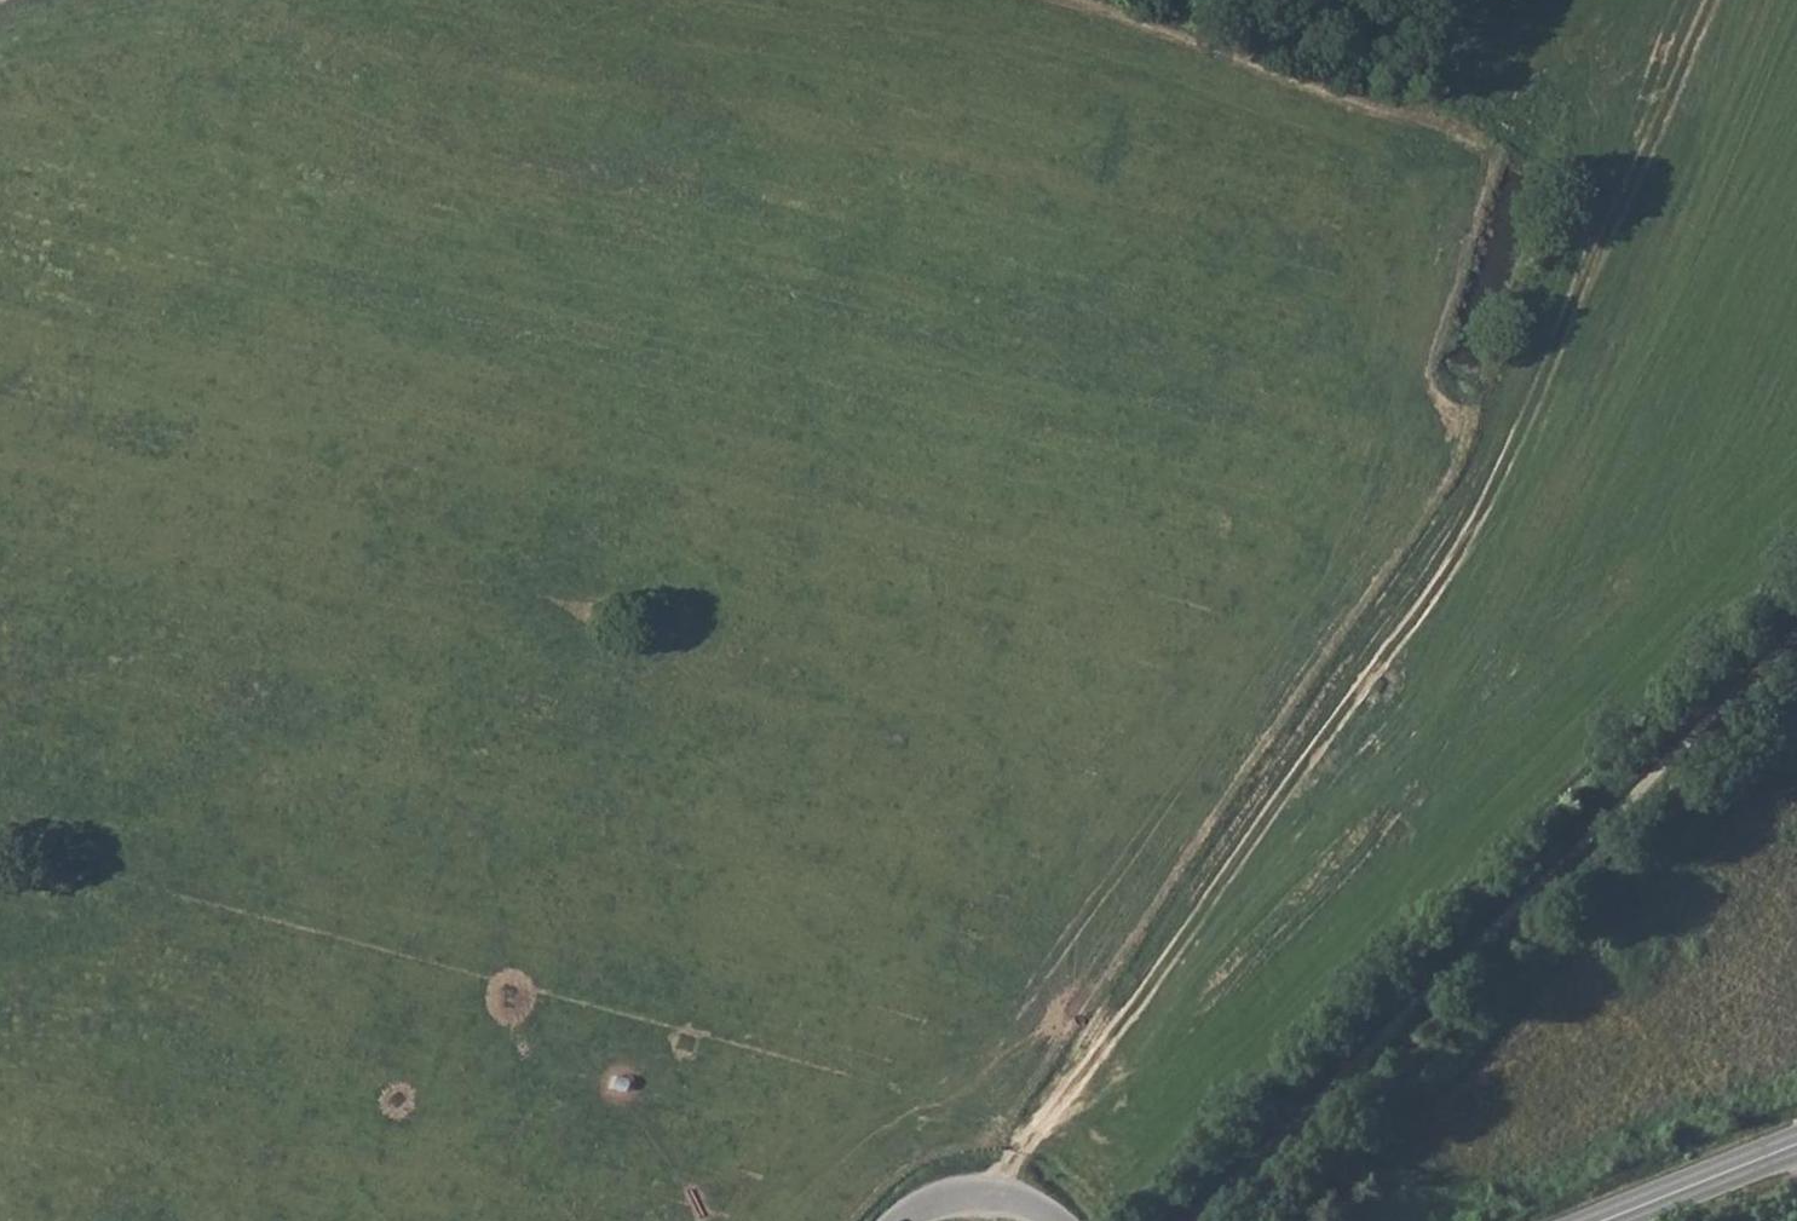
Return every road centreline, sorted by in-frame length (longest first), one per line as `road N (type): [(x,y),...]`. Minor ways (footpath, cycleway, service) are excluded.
road 1 (secondary): [(1796,1143),(1600,1220)]
road 2 (unclassified): [(906,1220),(934,1200),(1002,1197),(1051,1220)]

